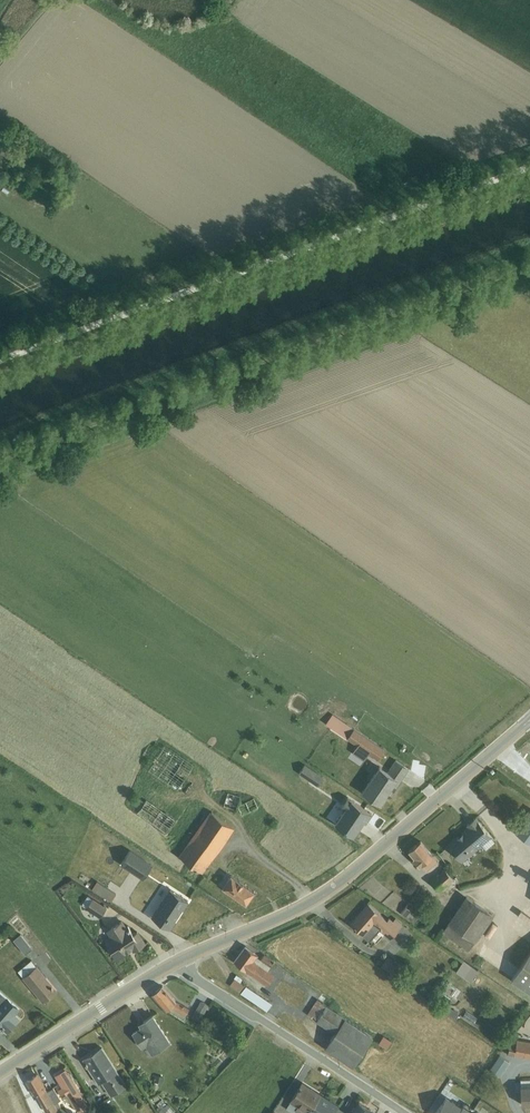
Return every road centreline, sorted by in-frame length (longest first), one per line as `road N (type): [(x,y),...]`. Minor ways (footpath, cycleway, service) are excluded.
road 1 (unclassified): [(0,363),(529,169)]
road 2 (secondary): [(529,721),(322,897),(175,966)]
road 3 (unclassified): [(175,966),(404,1112)]
road 4 (secondary): [(175,966),(0,1076)]

